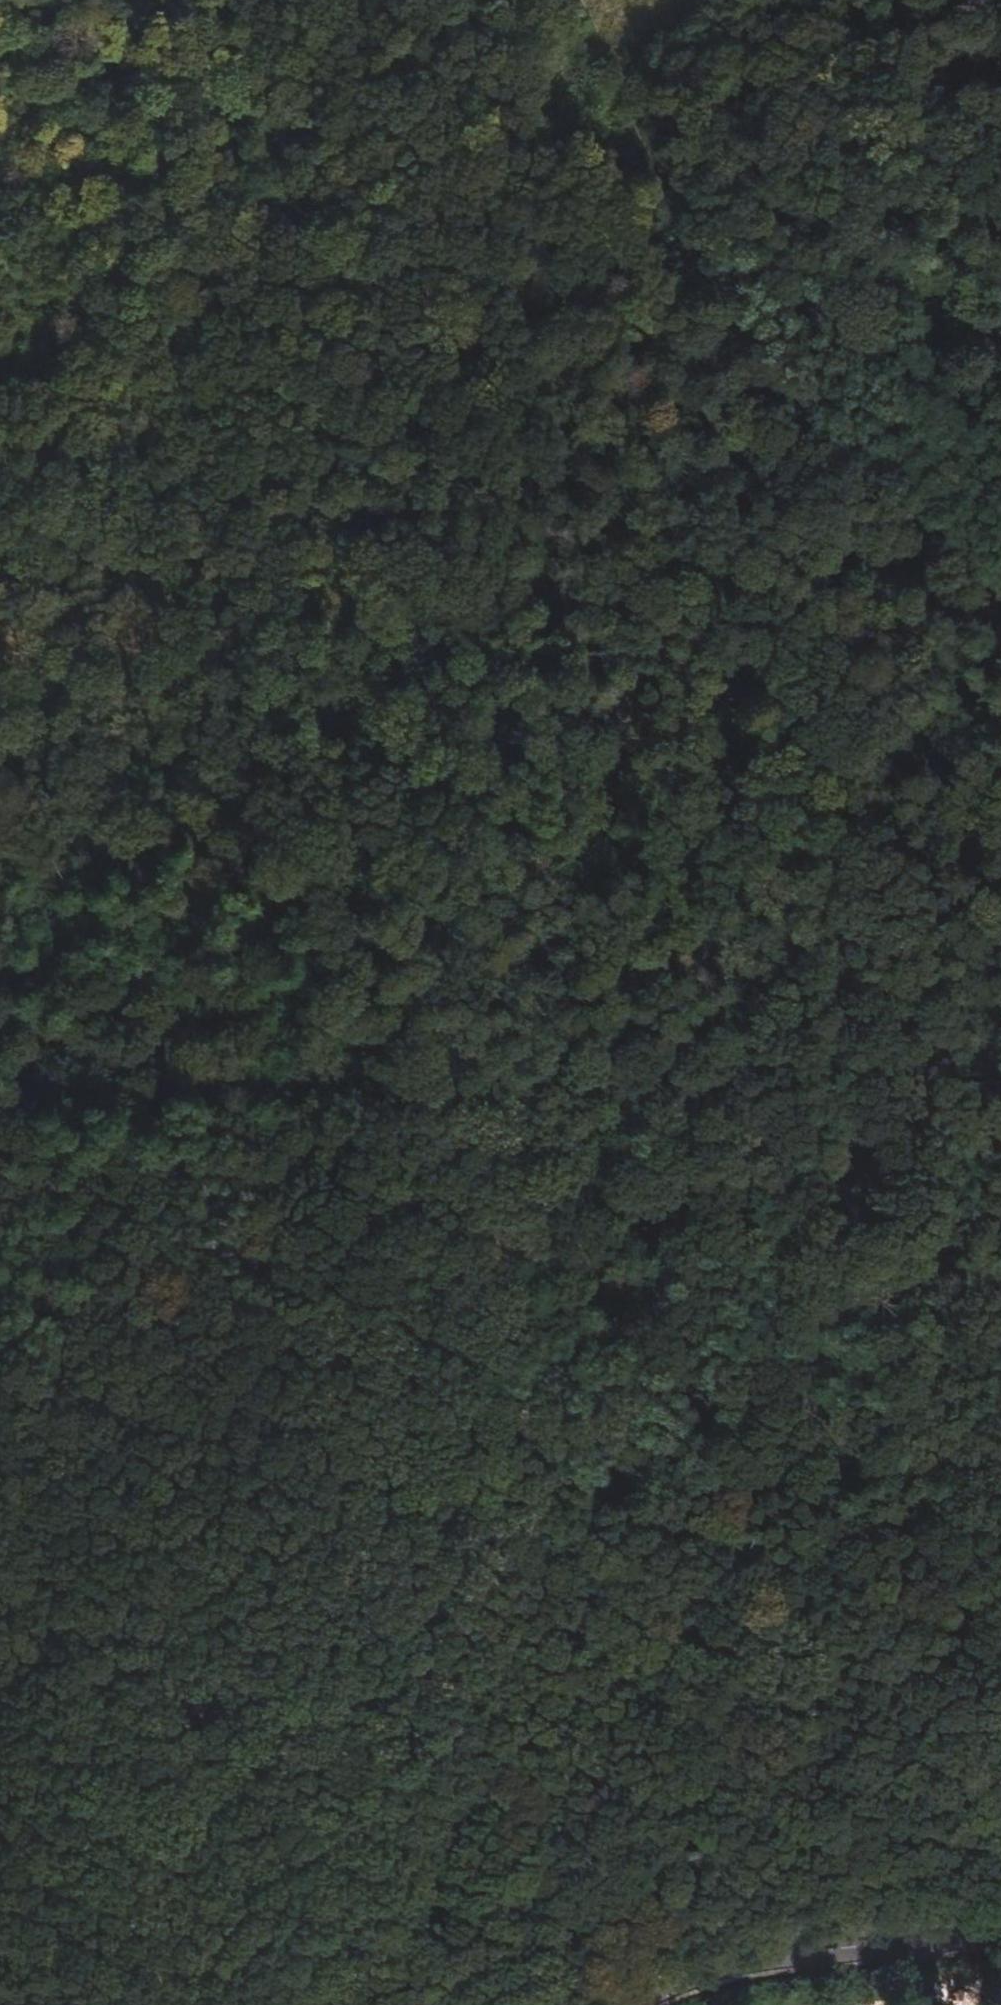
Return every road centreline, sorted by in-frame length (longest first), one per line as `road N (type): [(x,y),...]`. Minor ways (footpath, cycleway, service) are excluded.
road 1 (track): [(570,0),(598,56),(746,274),(1000,529)]
road 2 (tertiary): [(625,2004),(720,1965),(780,1953),(1000,1928)]

